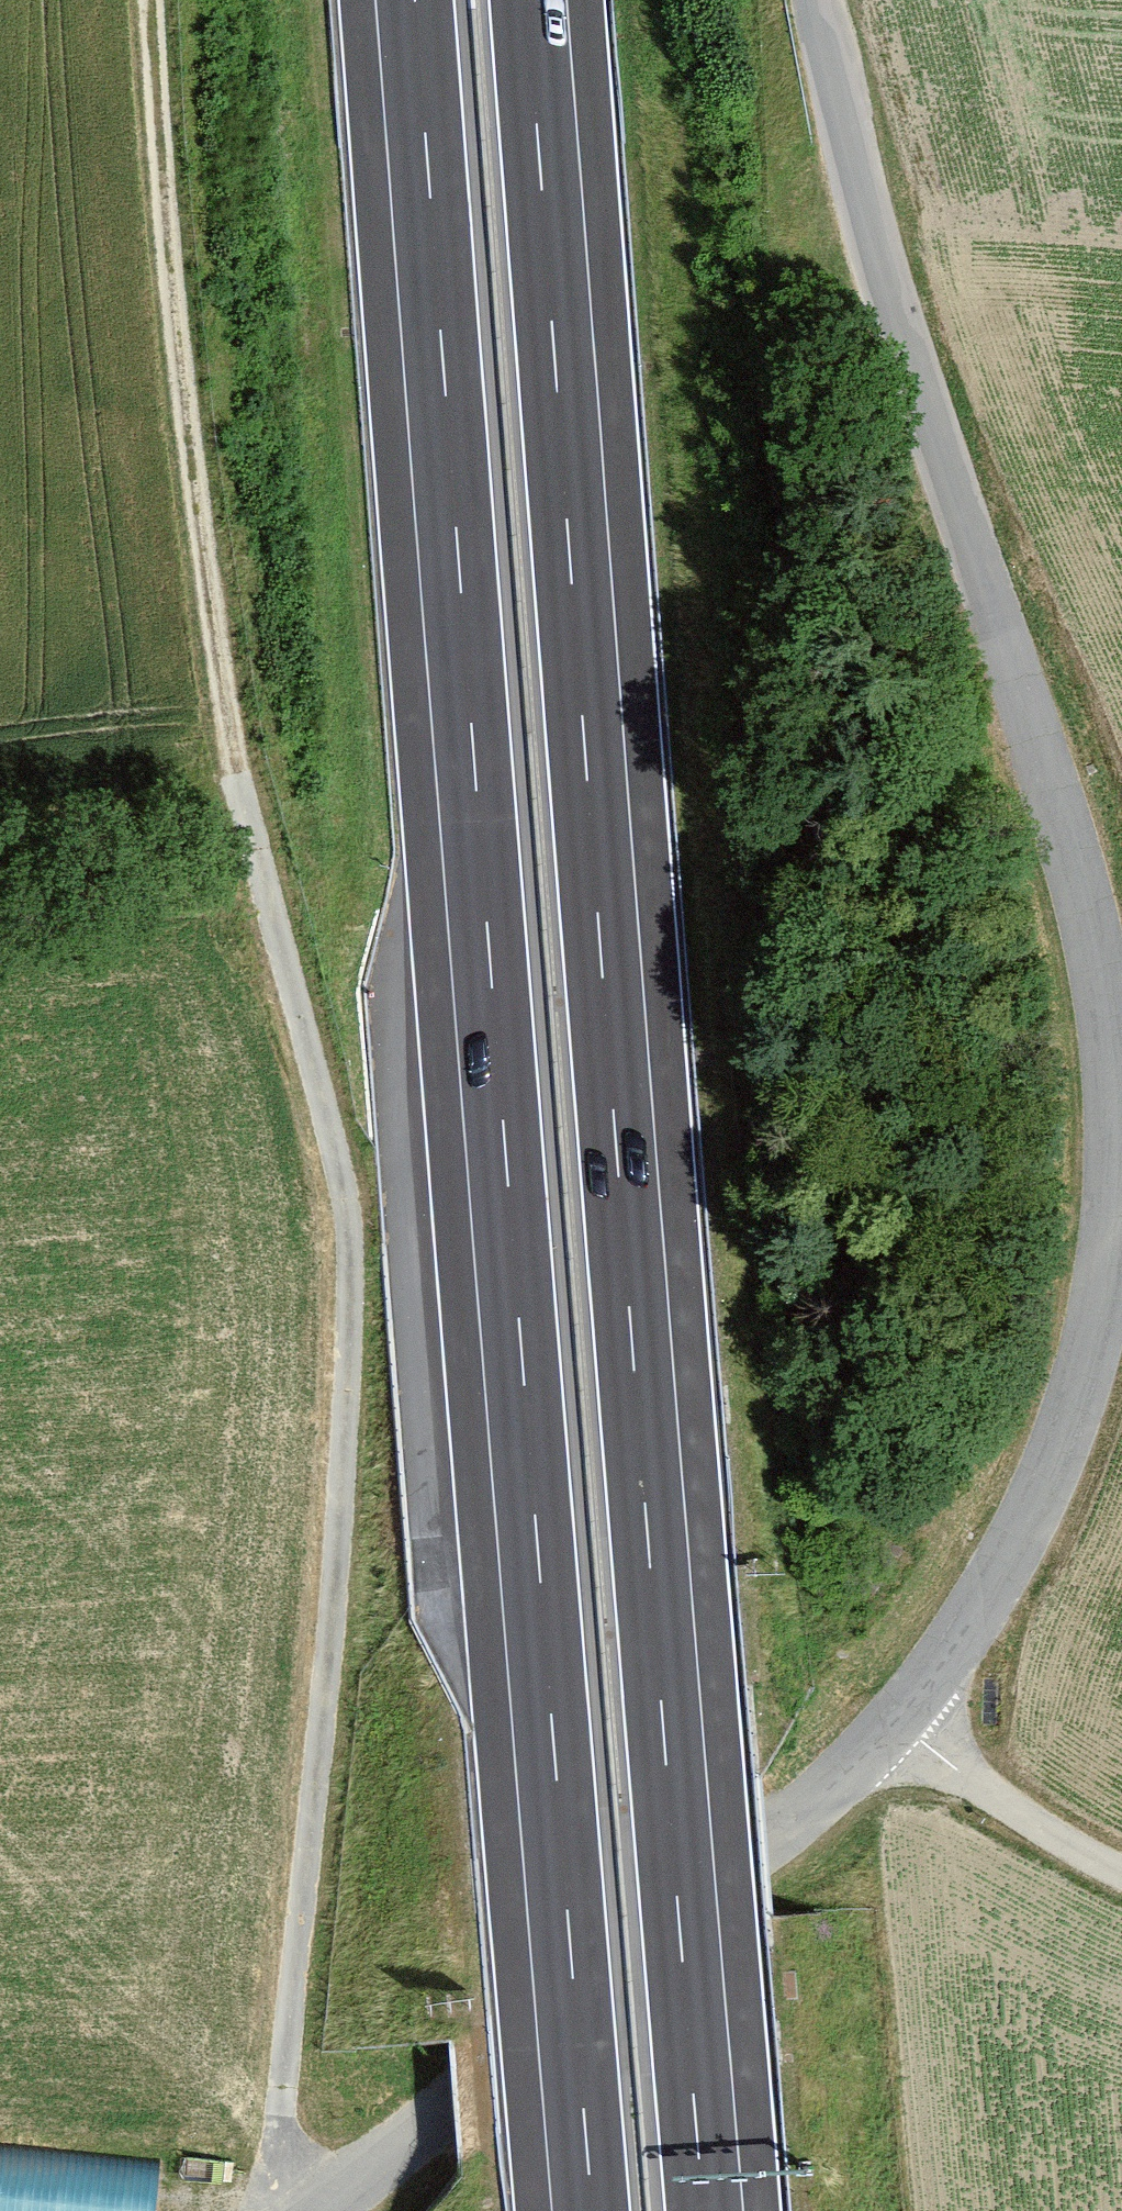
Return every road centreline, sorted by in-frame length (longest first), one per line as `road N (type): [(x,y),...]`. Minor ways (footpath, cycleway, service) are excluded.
road 1 (motorway): [(416,0),(593,2210)]
road 2 (motorway): [(704,2210),(529,0)]
road 3 (track): [(289,2210),(281,2114),(333,1630),(350,1260),(345,1192),(241,775),(174,291)]
road 4 (residential): [(815,0),(921,391),(1074,859),(1097,946),(1117,1126),(1105,1288),(1067,1439),(993,1587),(897,1721)]
road 5 (unclassified): [(897,1721),(834,1784),(331,2210)]
road 6 (track): [(152,0),(174,291)]
road 7 (track): [(897,1721),(1036,1824),(1121,1872)]

